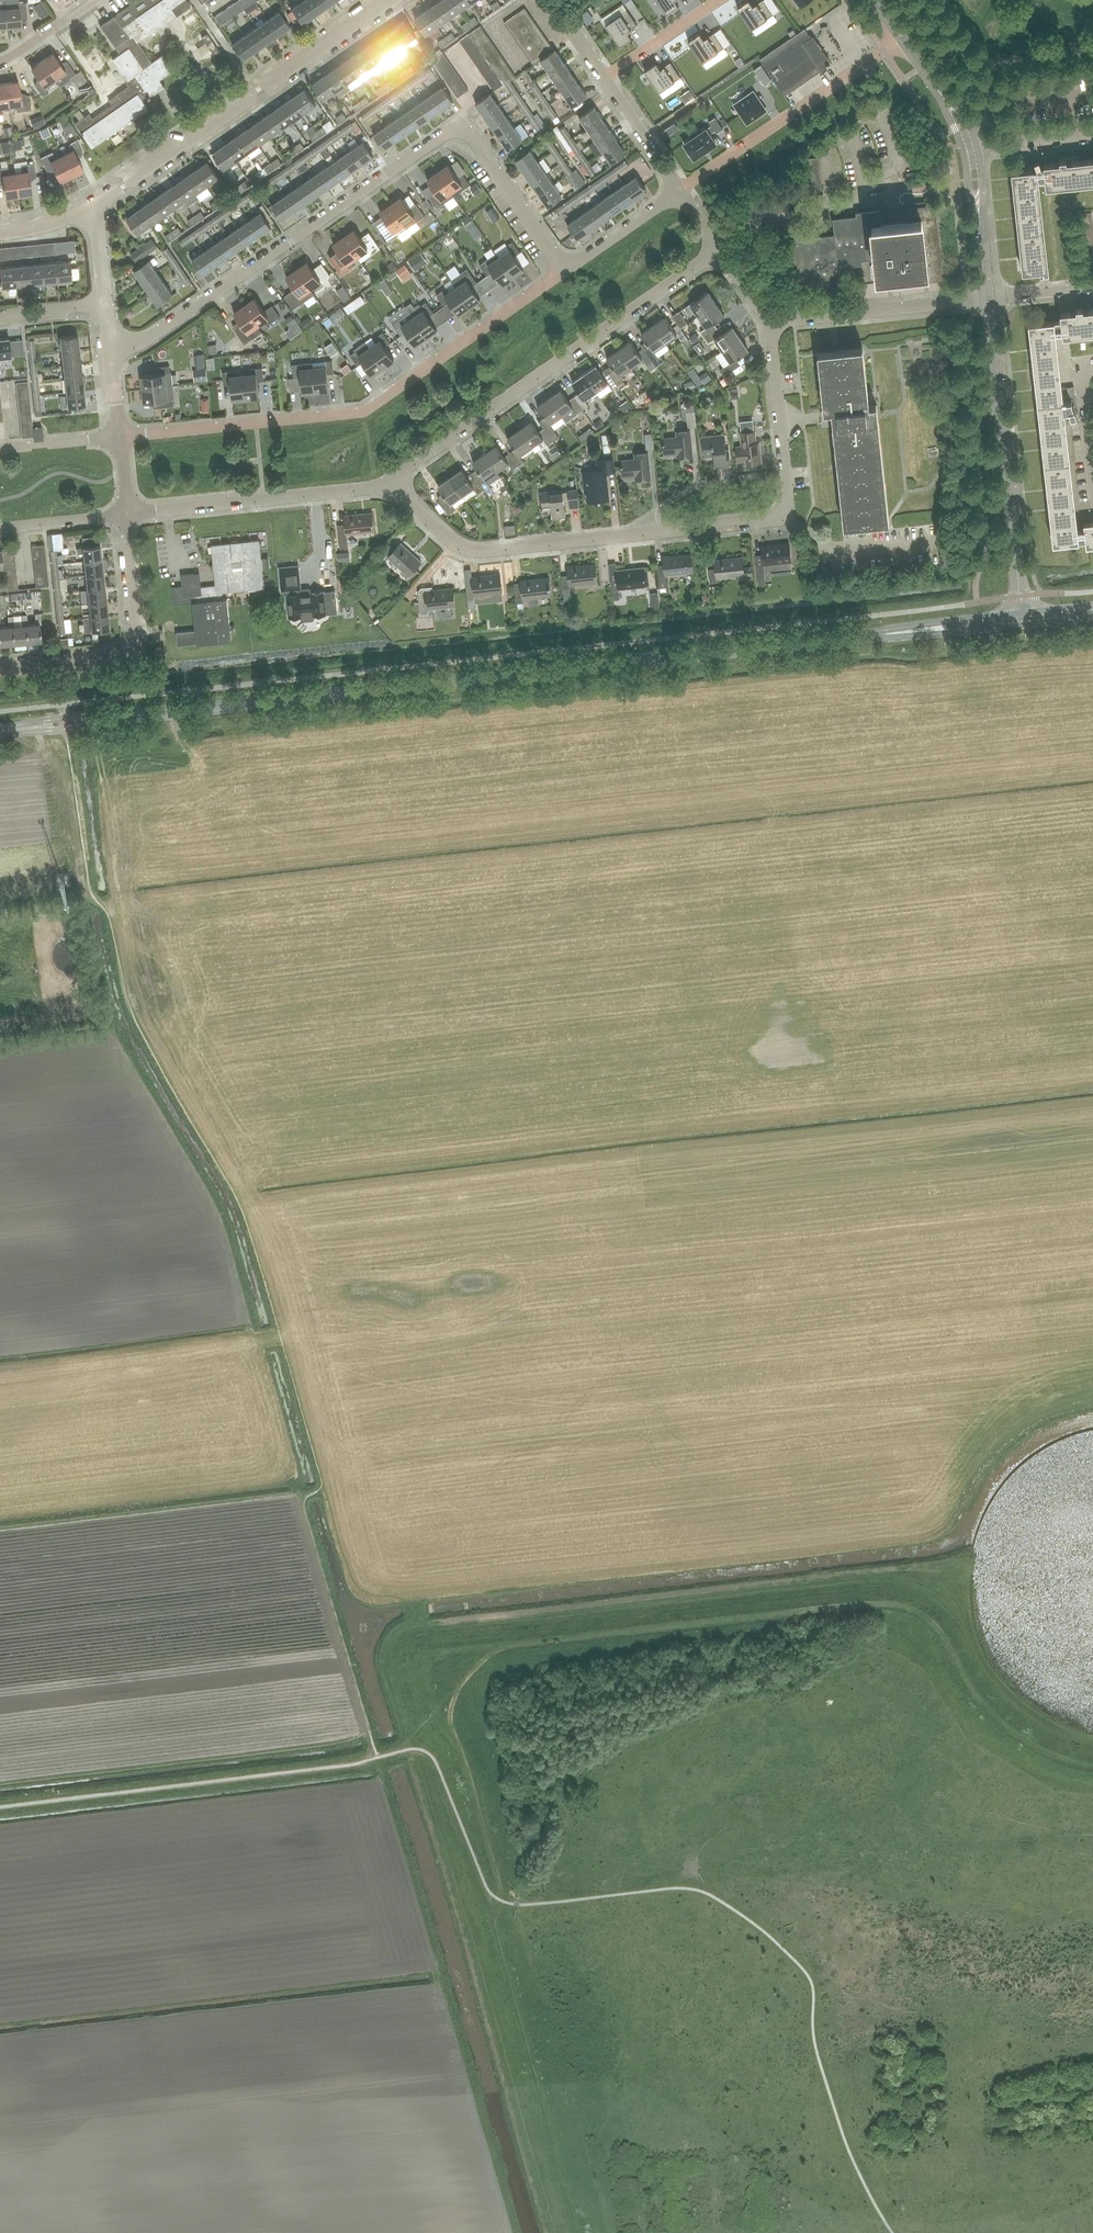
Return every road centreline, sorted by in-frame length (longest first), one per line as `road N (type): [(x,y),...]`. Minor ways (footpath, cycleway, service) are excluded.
road 1 (secondary): [(0,731),(1026,618)]
road 2 (residential): [(564,274),(469,139),(457,134),(111,363)]
road 3 (residential): [(564,274),(362,413),(120,439)]
road 4 (unclassified): [(782,513),(755,524),(466,553),(385,487)]
road 5 (residential): [(385,487),(719,251)]
road 6 (residential): [(94,205),(392,0)]
road 7 (tertiary): [(1026,618),(991,300)]
road 8 (residential): [(0,670),(137,648),(127,516)]
road 9 (unclassified): [(679,193),(902,40)]
road 10 (residential): [(127,516),(385,487)]
road 11 (unclassified): [(679,193),(550,0)]
road 12 (unclassified): [(770,326),(991,300)]
road 13 (unclassified): [(782,513),(770,326)]
road 14 (tertiary): [(991,300),(972,152)]
road 15 (residential): [(679,193),(564,274)]
road 16 (residential): [(1092,496),(1078,378),(1092,368)]
road 17 (tertiary): [(972,152),(902,40)]
road 18 (residential): [(0,530),(127,516)]
road 19 (unclassified): [(972,152),(1092,133)]
road 20 (residential): [(120,439),(0,451)]

